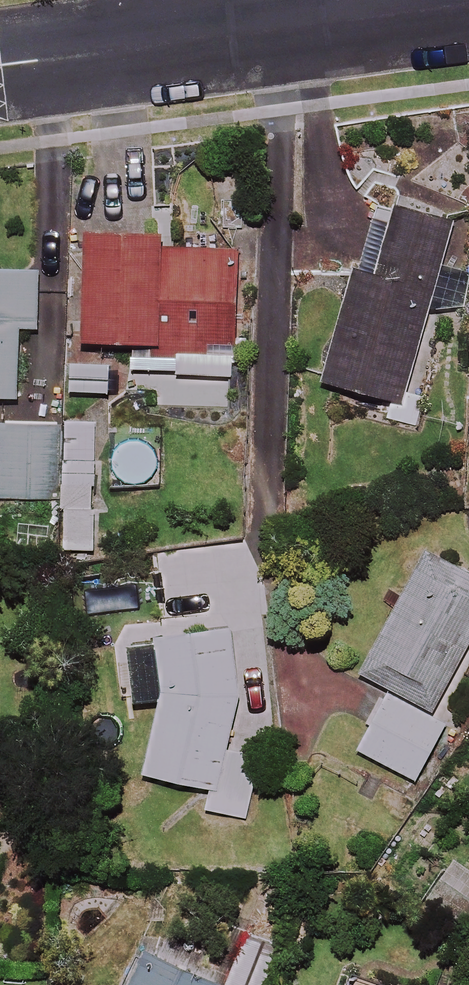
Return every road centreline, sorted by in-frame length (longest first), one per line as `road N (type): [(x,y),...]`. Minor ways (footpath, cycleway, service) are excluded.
road 1 (residential): [(468,6),(0,67)]

